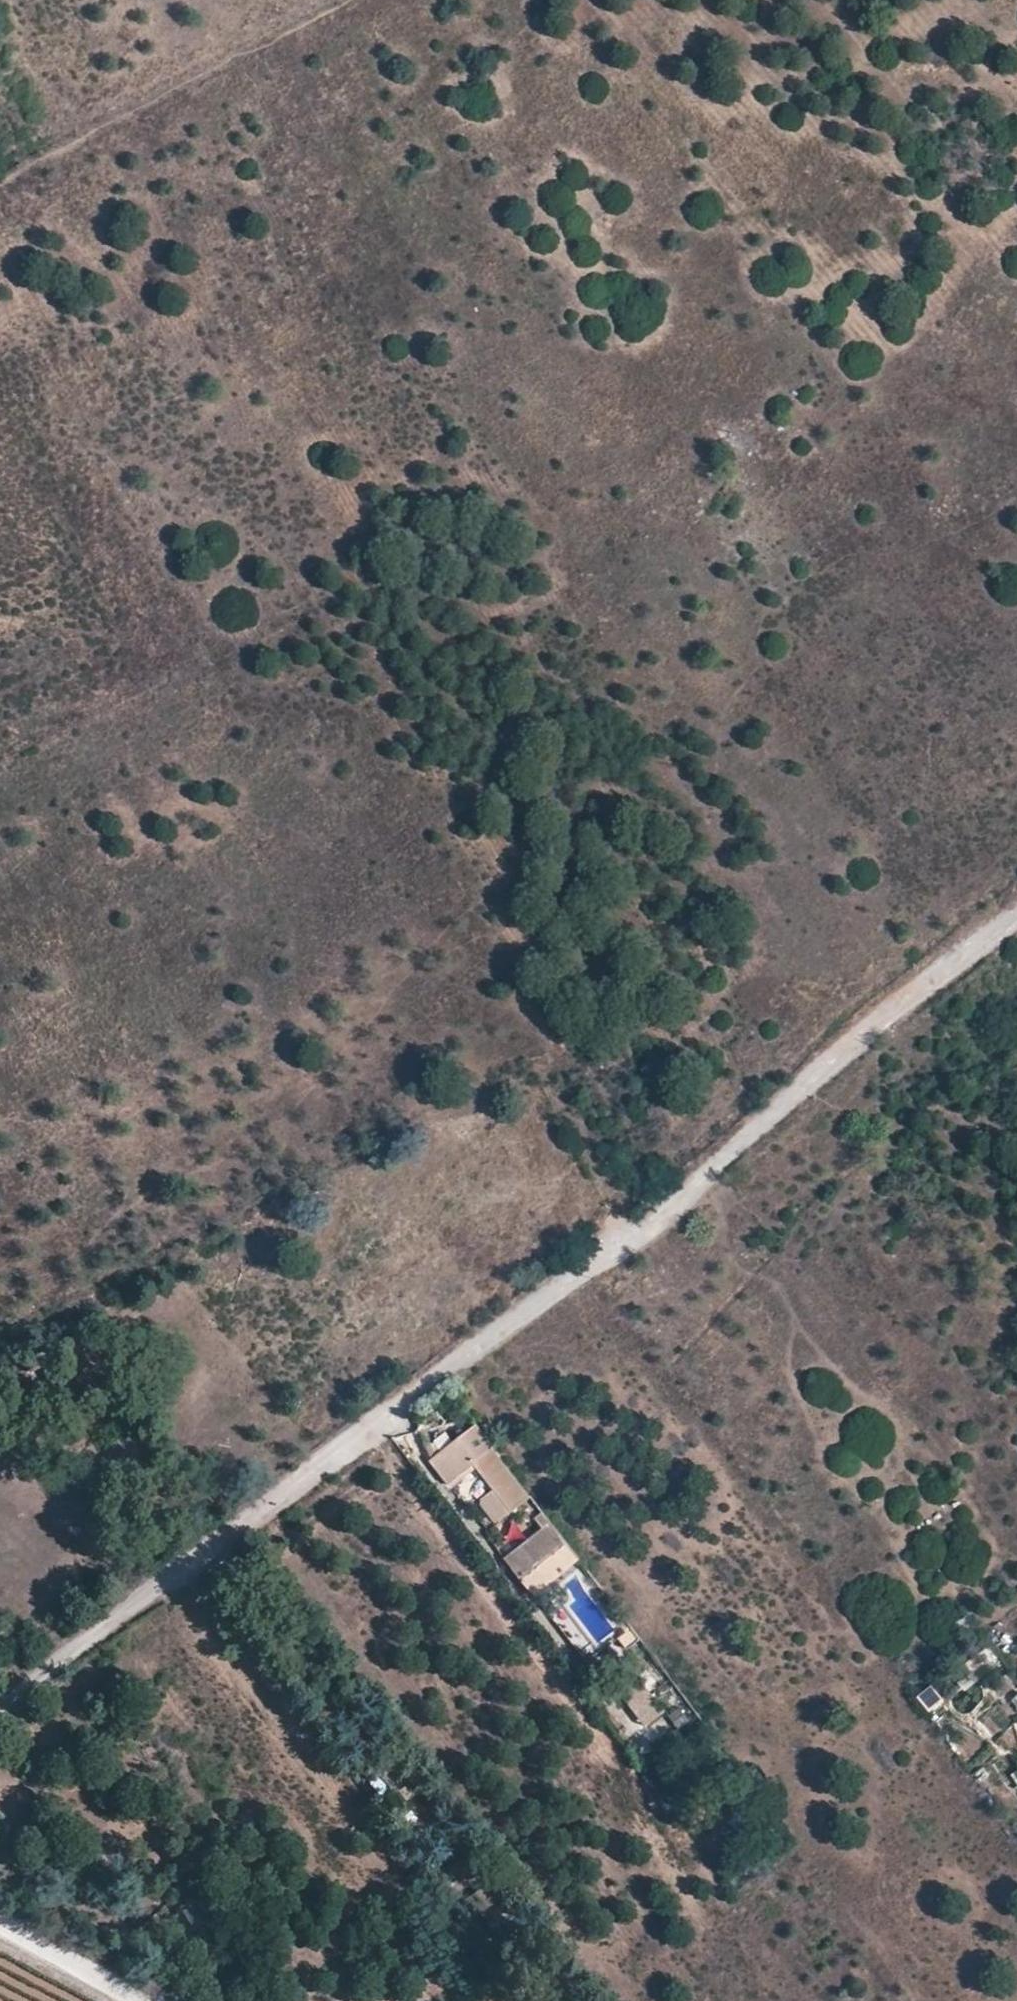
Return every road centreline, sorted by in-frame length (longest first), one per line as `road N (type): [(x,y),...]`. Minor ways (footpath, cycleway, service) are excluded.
road 1 (track): [(1016,920),(447,1366),(0,1698)]
road 2 (track): [(0,1920),(151,2000)]

